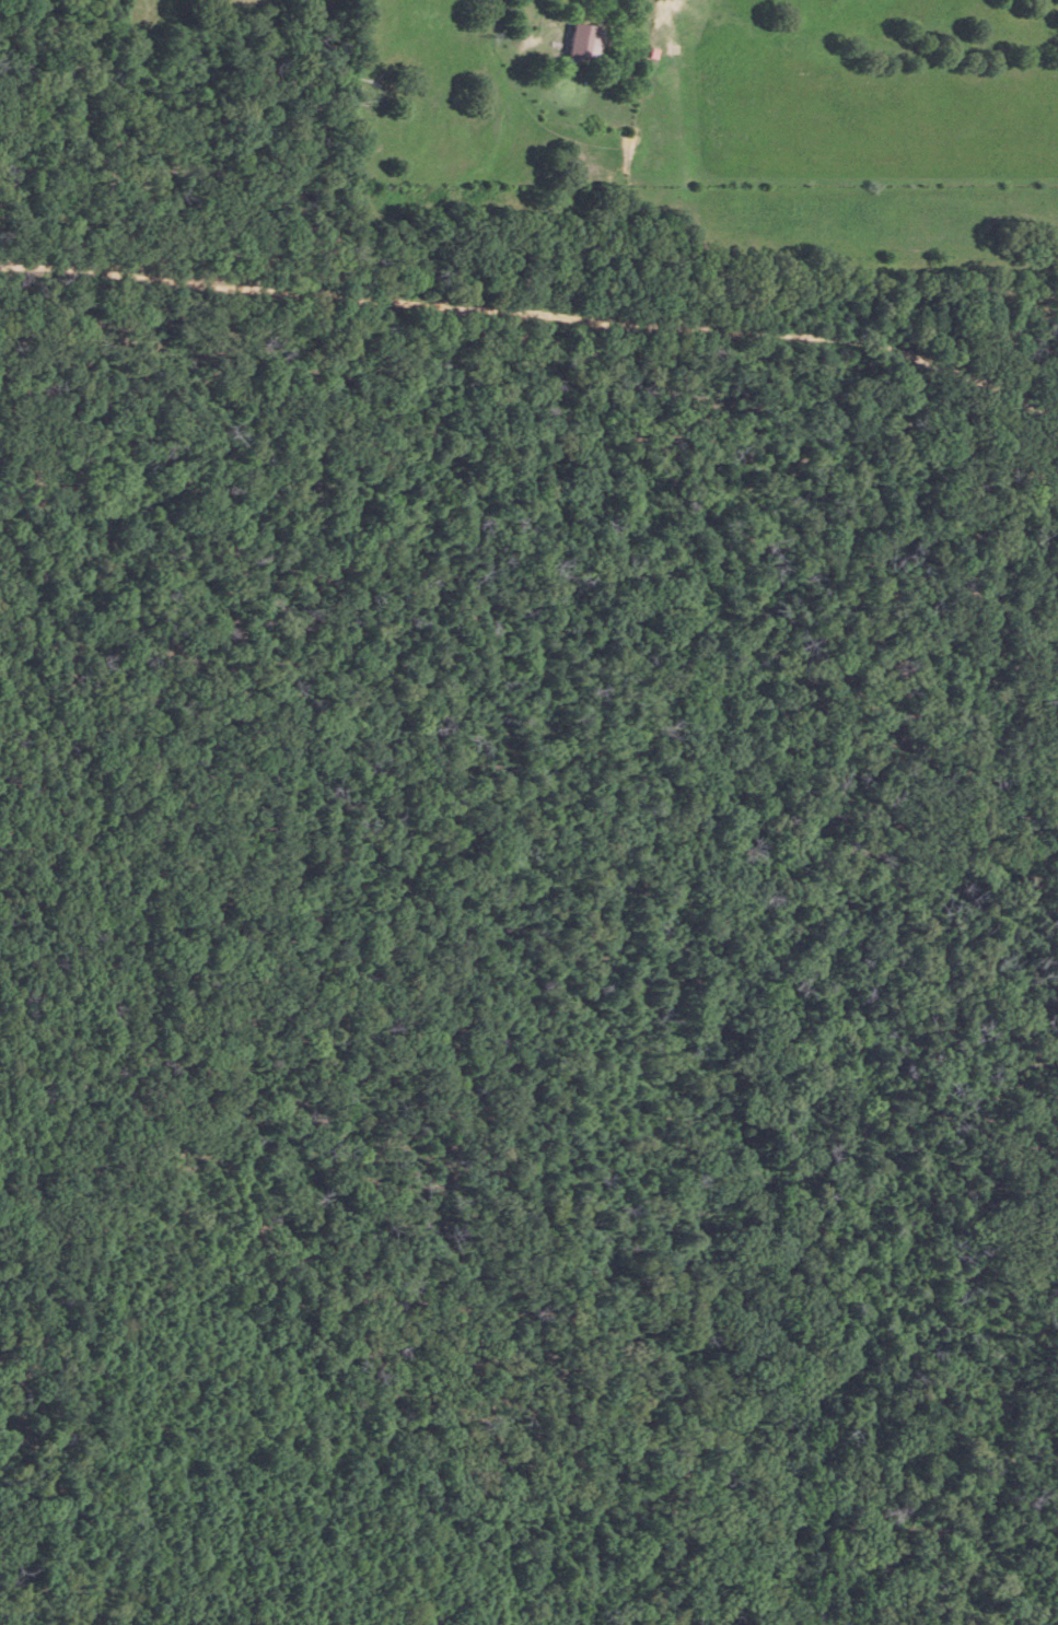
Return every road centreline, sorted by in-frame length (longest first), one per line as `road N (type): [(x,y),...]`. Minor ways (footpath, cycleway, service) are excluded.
road 1 (residential): [(0,265),(880,346),(1057,415)]
road 2 (residential): [(65,1525),(86,1421),(92,1313),(38,1223),(37,1178),(73,1107),(126,1032),(138,990),(101,900),(77,781),(0,663)]

